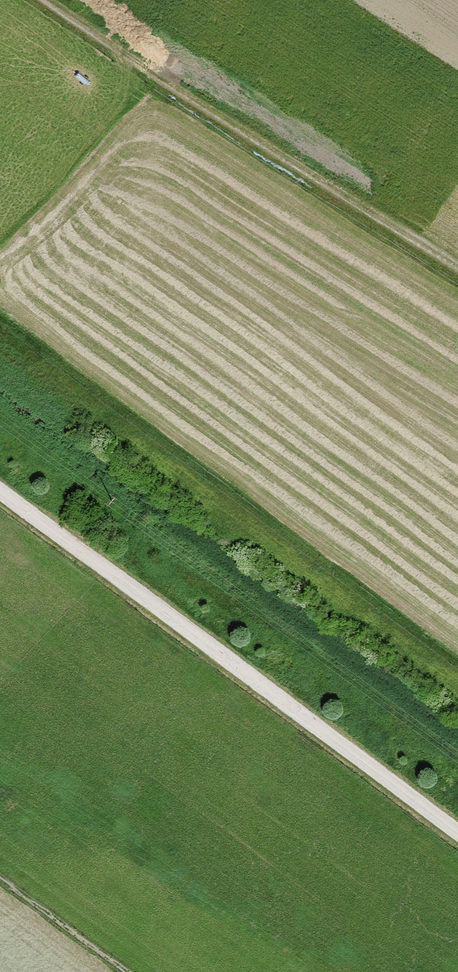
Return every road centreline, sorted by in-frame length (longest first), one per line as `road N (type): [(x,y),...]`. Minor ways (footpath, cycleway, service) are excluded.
road 1 (track): [(457,833),(0,492)]
road 2 (track): [(457,680),(0,344)]
road 3 (track): [(53,0),(457,265)]

